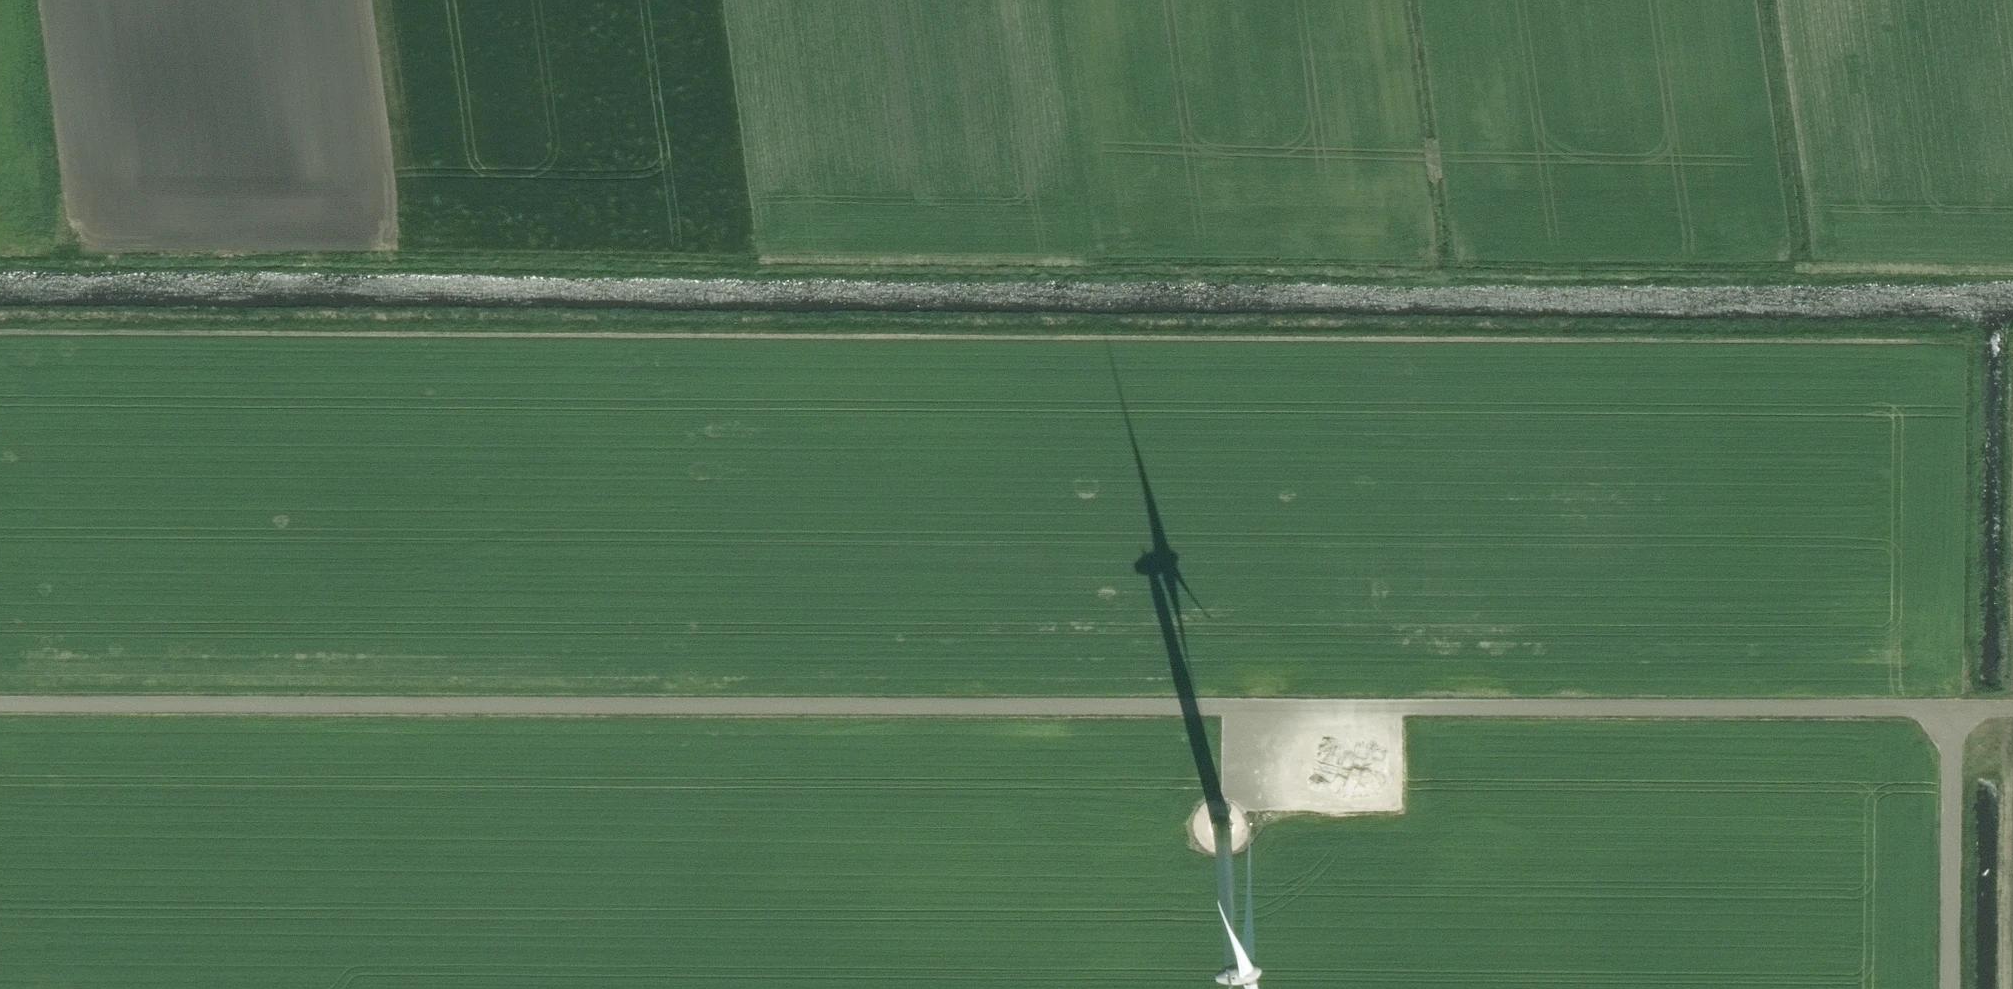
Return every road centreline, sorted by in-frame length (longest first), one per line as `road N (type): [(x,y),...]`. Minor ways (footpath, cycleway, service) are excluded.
road 1 (unclassified): [(1951,988),(1953,708)]

